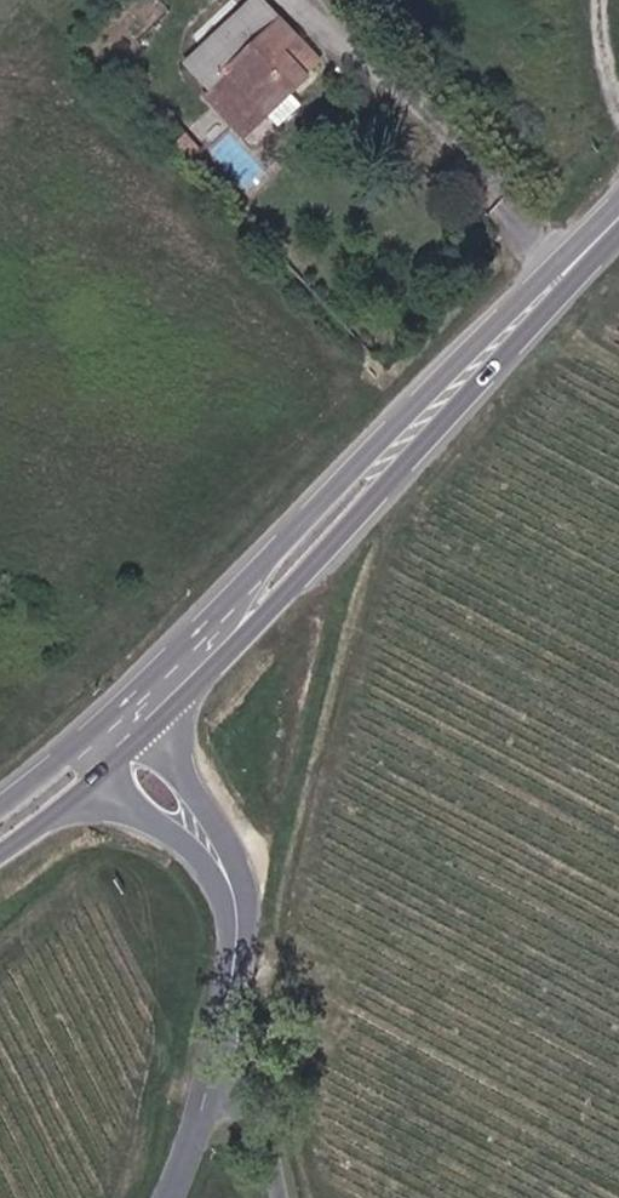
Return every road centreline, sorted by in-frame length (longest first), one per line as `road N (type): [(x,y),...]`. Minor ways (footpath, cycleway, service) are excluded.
road 1 (secondary): [(138,745),(323,560),(582,253)]
road 2 (secondary): [(582,253),(116,718)]
road 3 (tertiary): [(138,745),(200,822),(241,896),(245,936),(220,1075)]
road 4 (secondary): [(0,854),(138,745)]
road 5 (secondary): [(116,718),(0,813)]
road 6 (unclassified): [(220,1075),(253,1101),(268,1127),(284,1197)]
road 7 (tertiary): [(220,1075),(172,1197)]

